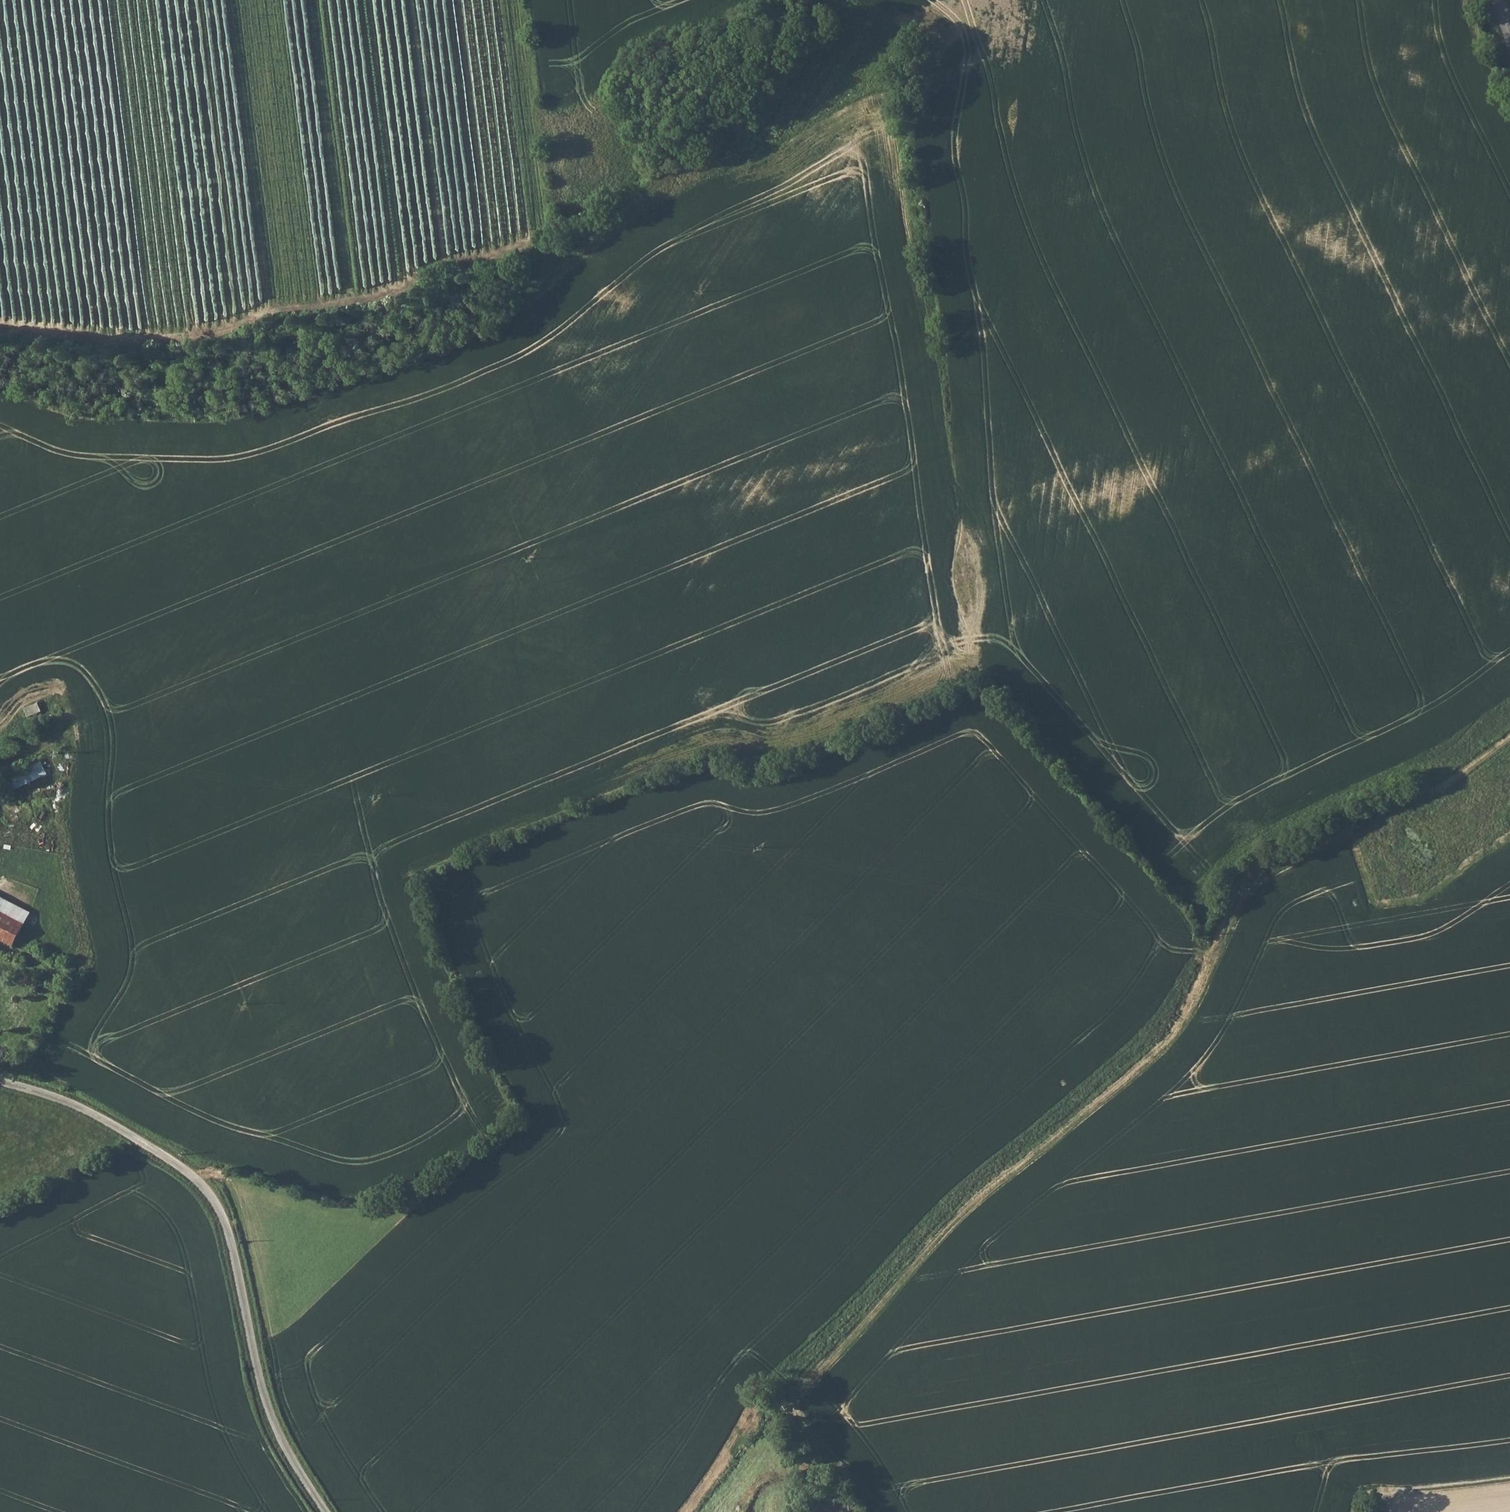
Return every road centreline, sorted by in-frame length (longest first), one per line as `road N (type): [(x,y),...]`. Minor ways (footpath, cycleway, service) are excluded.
road 1 (unclassified): [(324,1511),(289,1460),(264,1401),(219,1205),(185,1170),(91,1111),(0,1082)]
road 2 (track): [(1356,1511),(1370,1493),(1509,1482)]

